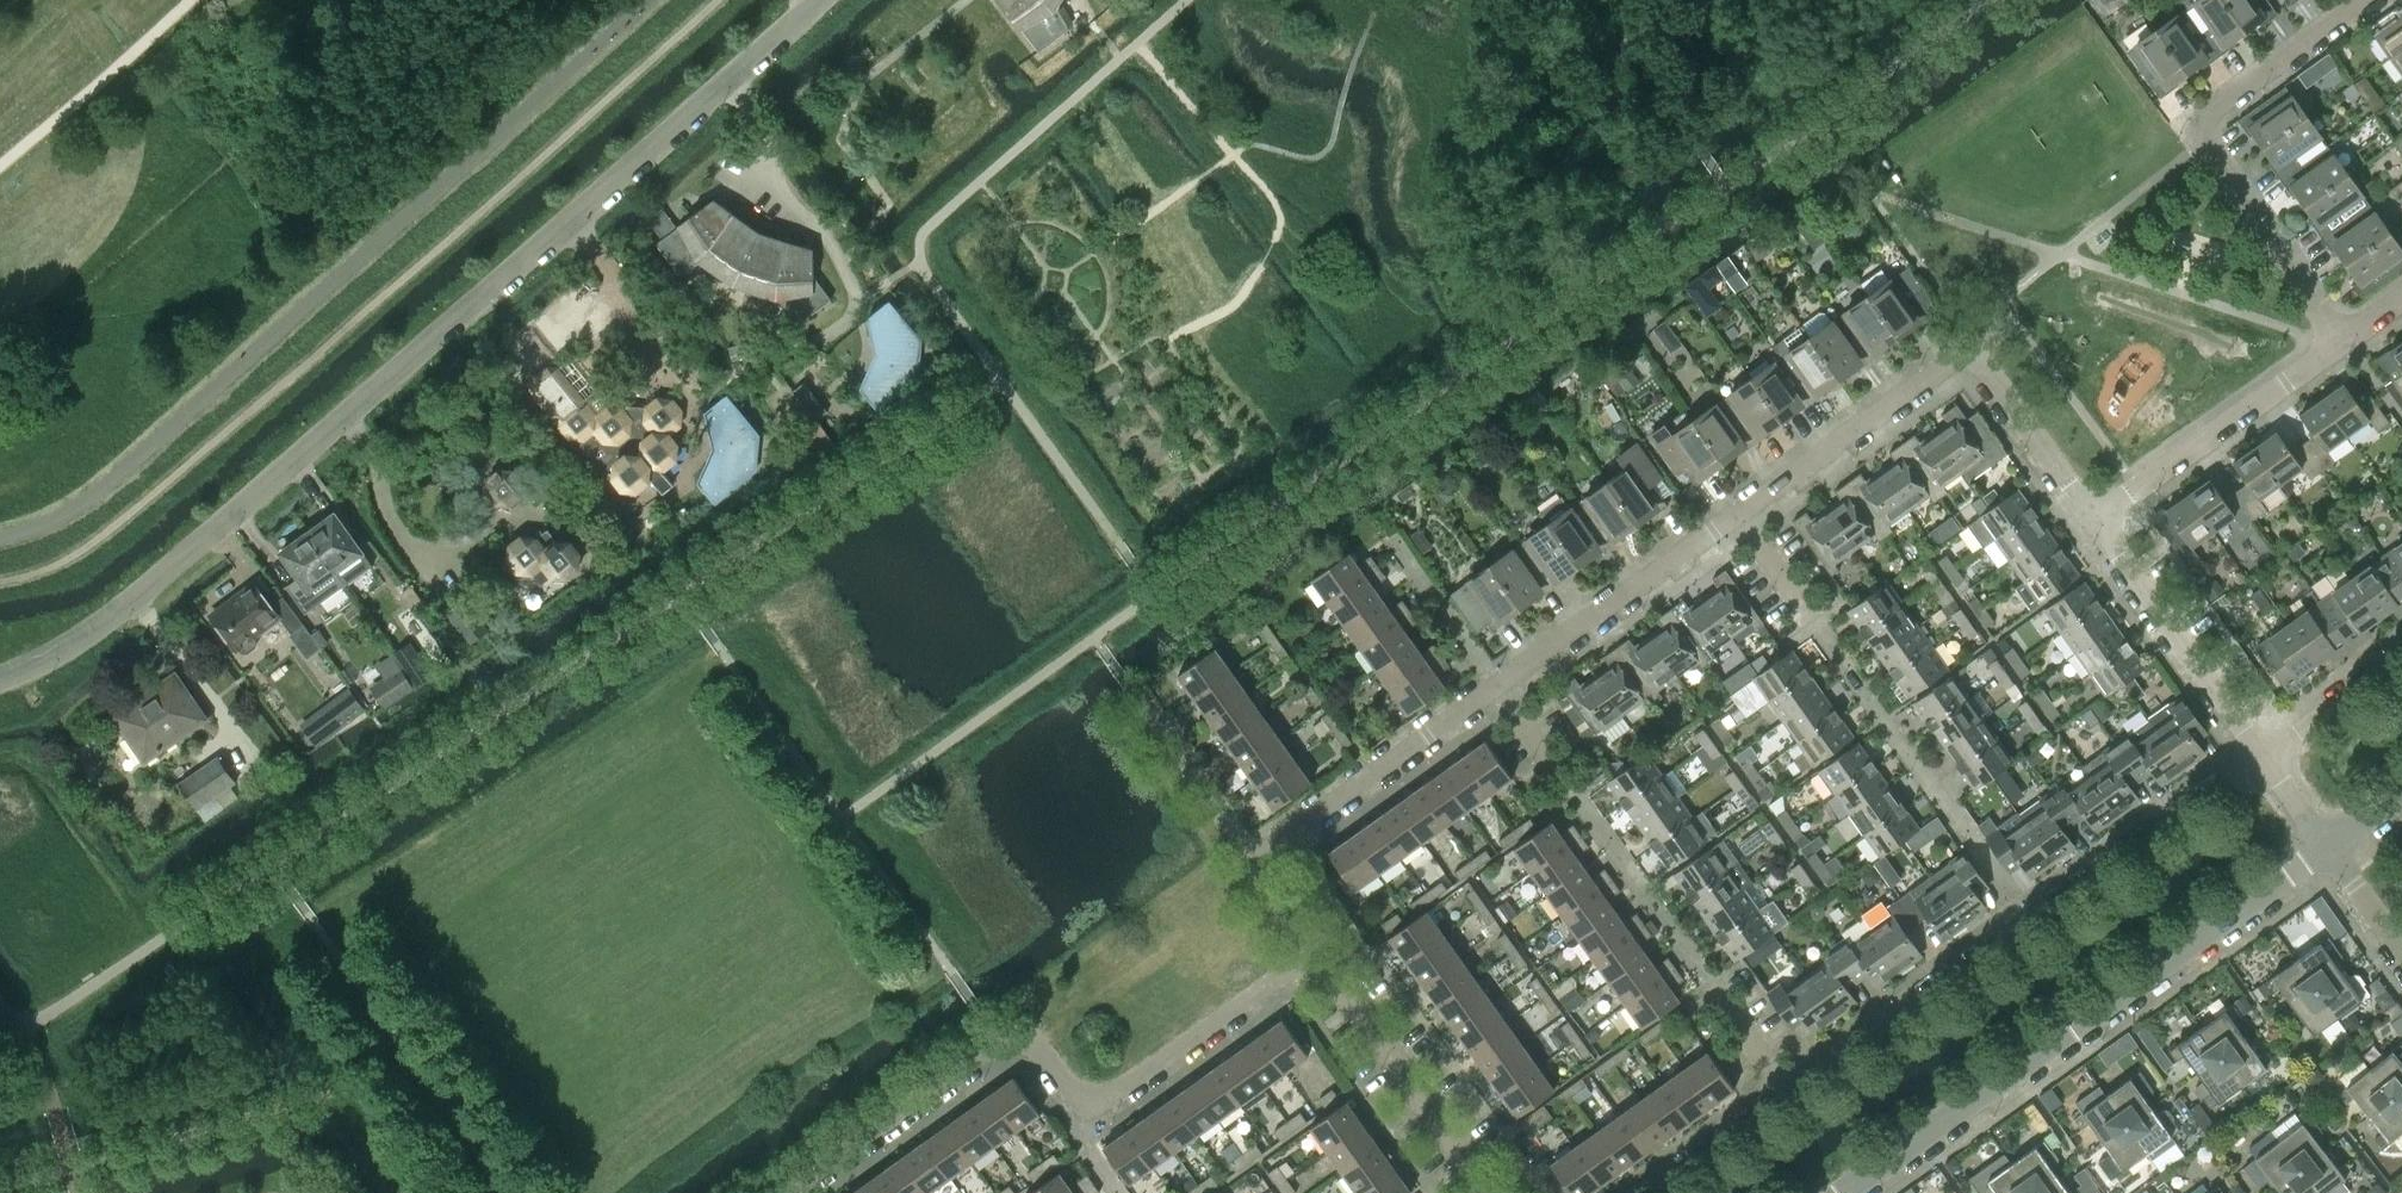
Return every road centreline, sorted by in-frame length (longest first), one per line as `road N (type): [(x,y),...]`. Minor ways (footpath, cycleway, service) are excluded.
road 1 (tertiary): [(0,679),(128,604),(817,0)]
road 2 (residential): [(1317,948),(1257,857),(1972,347)]
road 3 (residential): [(1653,1192),(2263,756)]
road 4 (residential): [(786,1192),(1001,1040),(1031,1042),(1077,1099),(1104,1102),(1317,948)]
road 5 (tertiary): [(1842,1192),(2328,845)]
road 6 (residential): [(2340,344),(2198,142),(2197,118),(2362,0)]
road 7 (residential): [(2095,518),(2340,344)]
road 8 (residential): [(1491,1192),(1317,948)]
road 9 (residential): [(2263,756),(2095,518)]
road 10 (residential): [(2095,518),(1972,347)]
road 11 (residential): [(2263,756),(2401,657)]
road 12 (residential): [(2401,948),(2328,845)]

